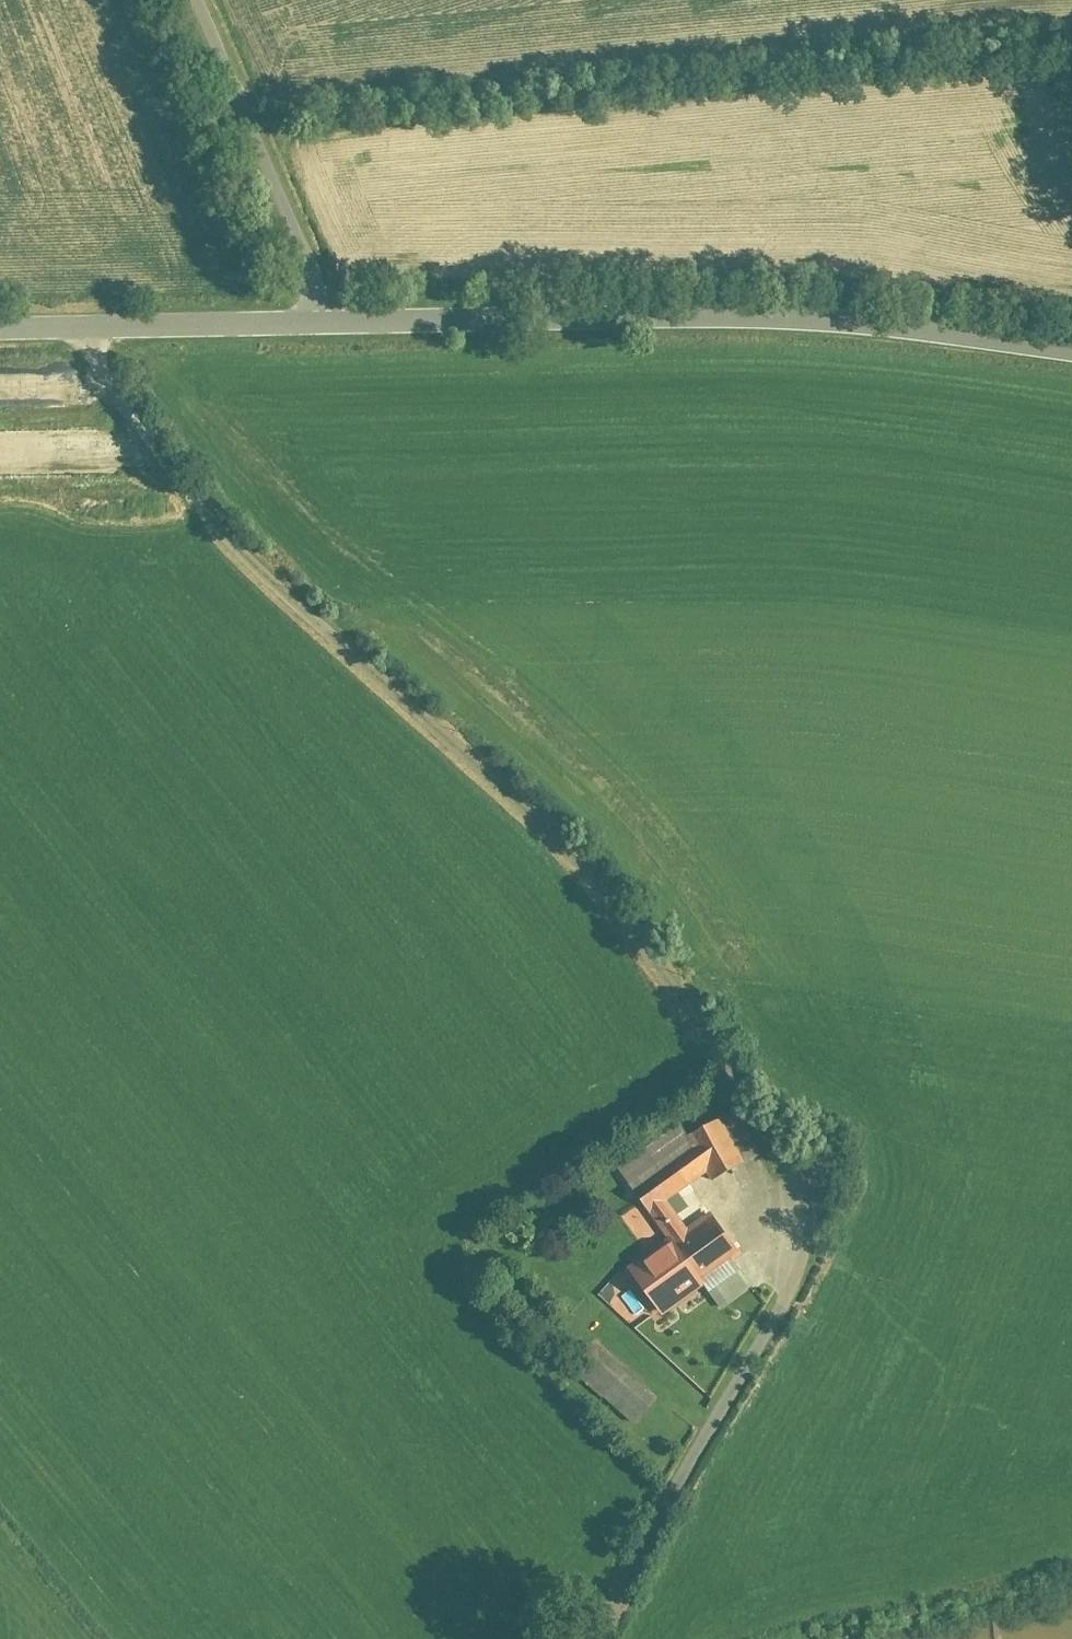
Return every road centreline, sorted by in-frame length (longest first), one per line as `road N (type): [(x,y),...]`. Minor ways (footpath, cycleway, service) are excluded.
road 1 (residential): [(616,1638),(807,1257),(801,1167),(572,850),(223,536),(87,333)]
road 2 (tertiary): [(87,333),(353,331),(749,313),(1071,349)]
road 3 (track): [(353,331),(203,0)]

